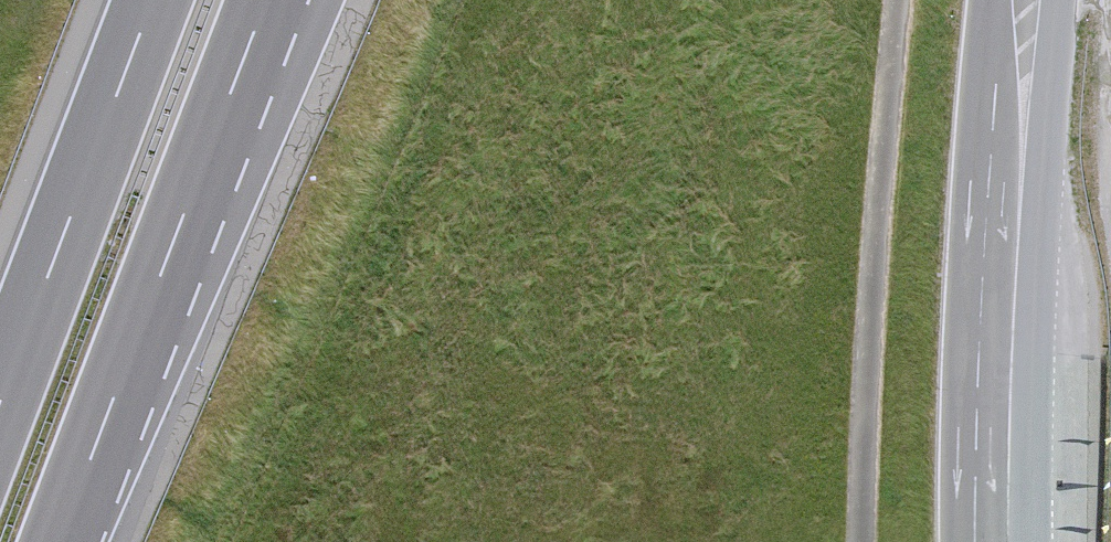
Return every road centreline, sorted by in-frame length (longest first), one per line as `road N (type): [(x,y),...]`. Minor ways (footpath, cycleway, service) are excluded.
road 1 (motorway): [(58,541),(264,0)]
road 2 (track): [(903,0),(861,541)]
road 3 (primary): [(1017,0),(999,180),(989,541)]
road 4 (motorway): [(151,0),(0,398)]

